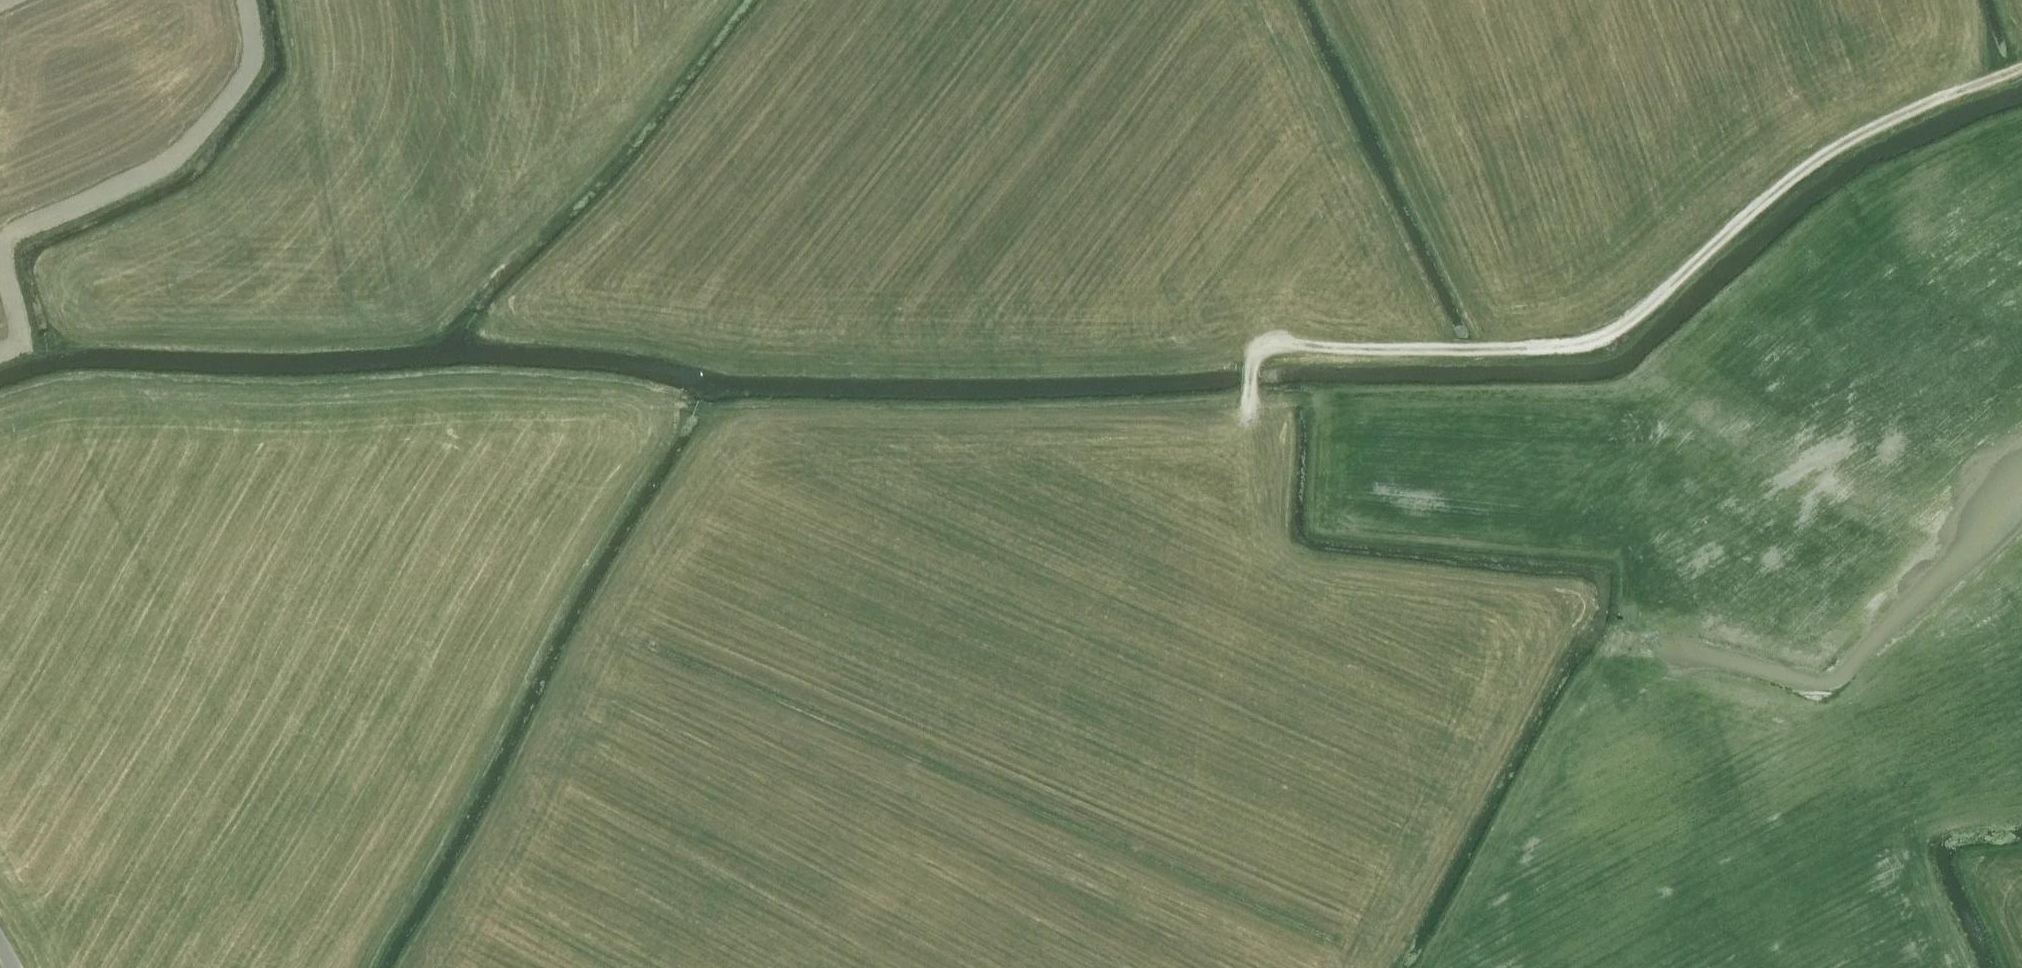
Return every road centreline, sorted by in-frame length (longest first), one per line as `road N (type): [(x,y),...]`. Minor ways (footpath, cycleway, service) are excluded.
road 1 (track): [(1448,350),(1606,336),(1828,151),(2021,66)]

